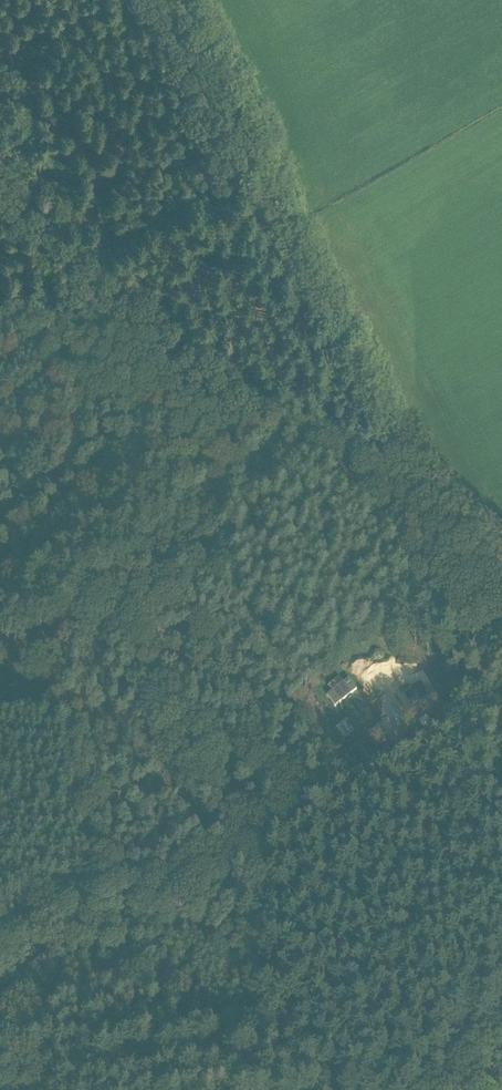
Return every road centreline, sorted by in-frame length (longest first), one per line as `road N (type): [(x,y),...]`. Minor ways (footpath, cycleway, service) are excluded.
road 1 (track): [(501,716),(242,854),(104,616),(71,517)]
road 2 (track): [(436,496),(194,0)]
road 3 (track): [(0,924),(38,913),(142,908),(242,854),(385,1089)]
road 4 (track): [(501,651),(433,506)]
road 5 (track): [(129,0),(0,69)]

